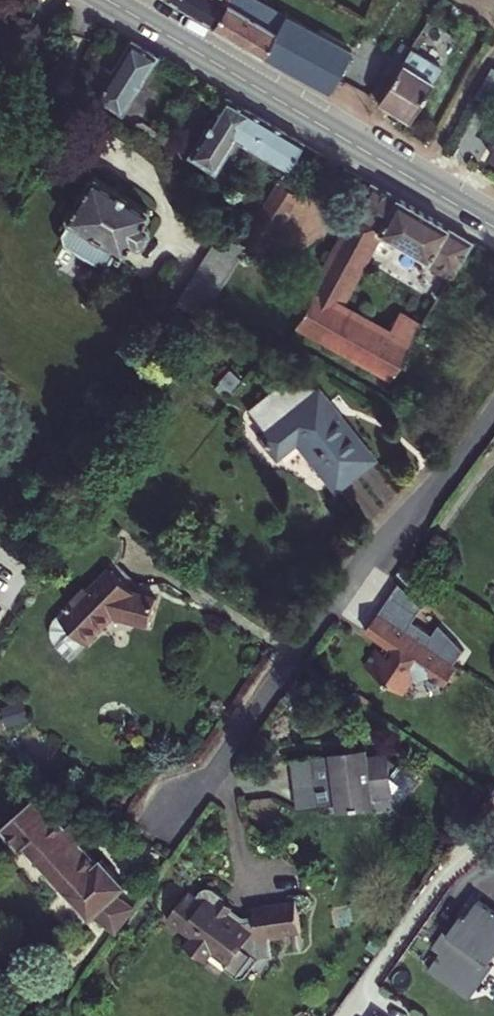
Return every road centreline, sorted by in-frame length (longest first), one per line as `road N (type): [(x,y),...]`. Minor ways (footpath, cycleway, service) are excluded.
road 1 (residential): [(168,822),(366,557),(493,412)]
road 2 (secondary): [(493,230),(105,0)]

